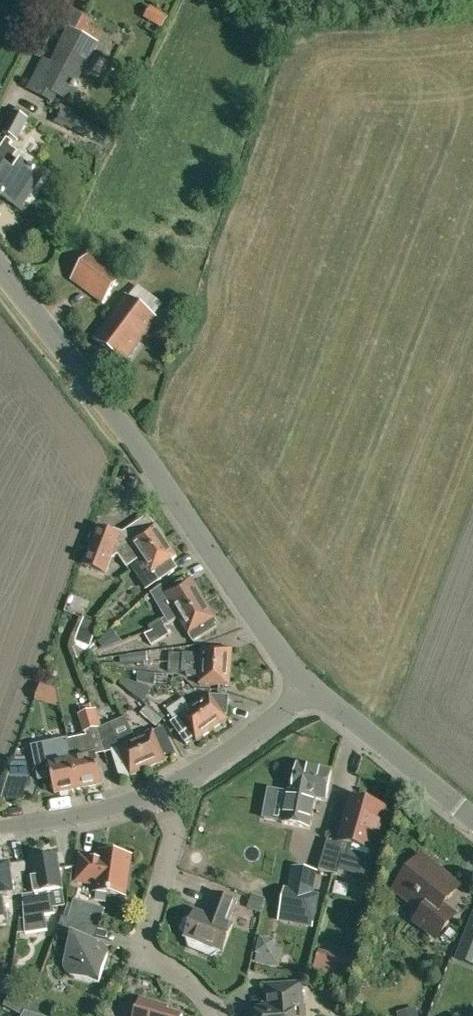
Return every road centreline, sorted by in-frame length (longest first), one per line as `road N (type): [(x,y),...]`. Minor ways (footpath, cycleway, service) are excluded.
road 1 (tertiary): [(312,687),(0,273)]
road 2 (residential): [(218,1015),(203,988),(155,959),(149,945),(173,868),(168,792)]
road 3 (tertiary): [(472,818),(312,687)]
road 4 (residential): [(168,792),(260,733),(312,687)]
road 5 (residential): [(0,832),(168,792)]

